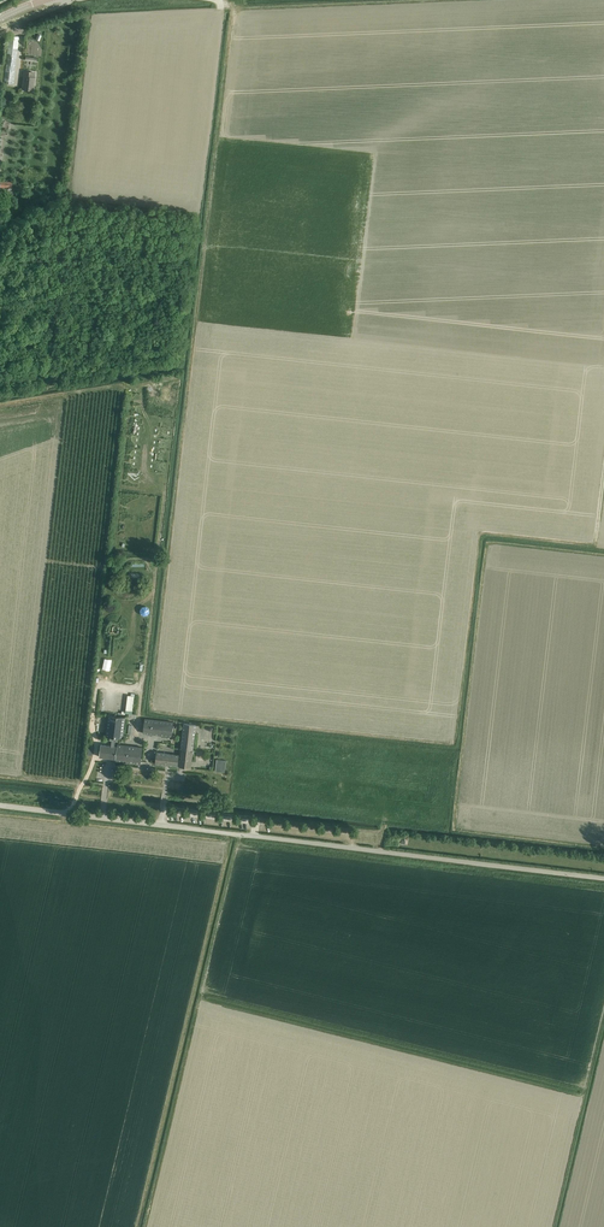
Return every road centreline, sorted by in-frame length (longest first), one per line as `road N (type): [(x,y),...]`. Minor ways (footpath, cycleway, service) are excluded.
road 1 (unclassified): [(603,877),(0,806)]
road 2 (track): [(219,9),(201,210),(72,196),(0,246)]

